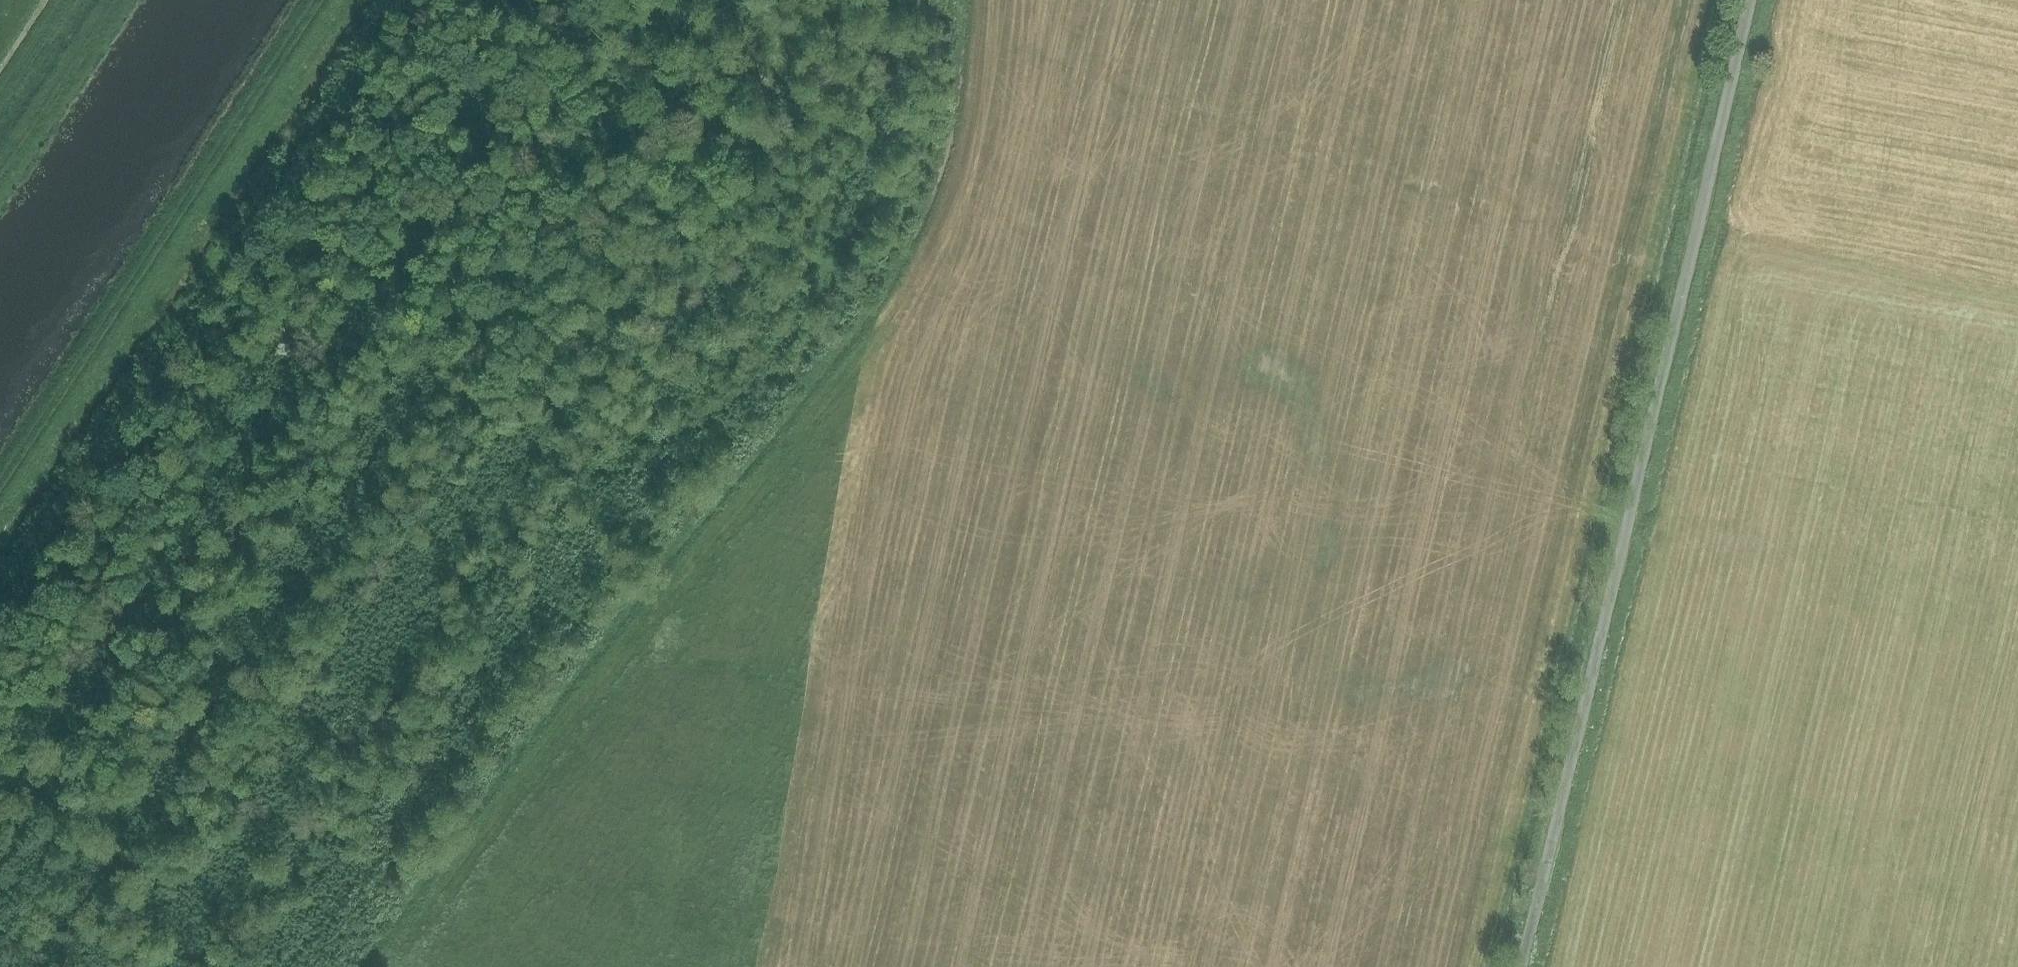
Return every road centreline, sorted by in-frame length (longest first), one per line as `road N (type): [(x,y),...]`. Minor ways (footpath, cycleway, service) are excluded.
road 1 (unclassified): [(1531,966),(1755,0)]
road 2 (track): [(315,0),(0,477)]

